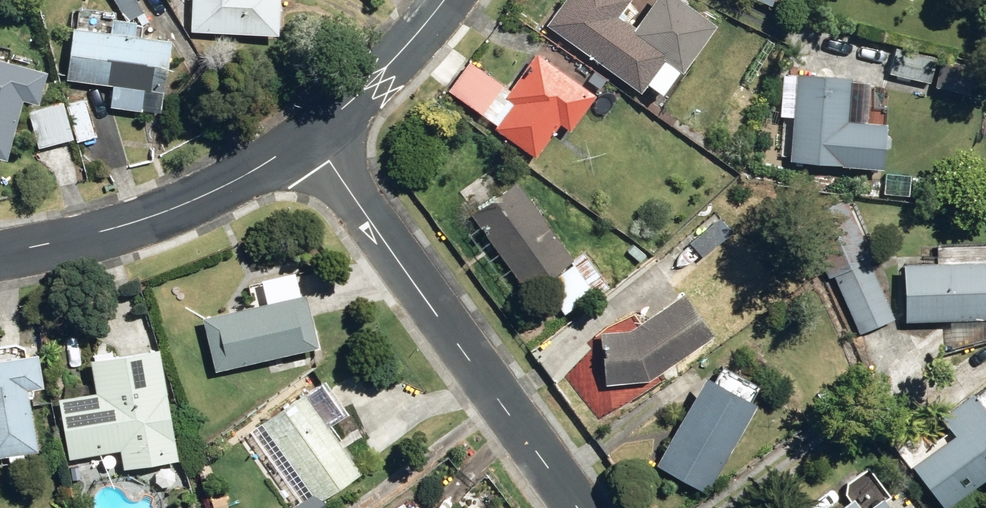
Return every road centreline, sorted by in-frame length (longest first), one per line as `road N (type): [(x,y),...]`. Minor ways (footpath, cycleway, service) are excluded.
road 1 (residential): [(309,137),(579,507)]
road 2 (residential): [(0,252),(141,223),(235,183),(309,137)]
road 3 (residential): [(309,137),(453,0)]

